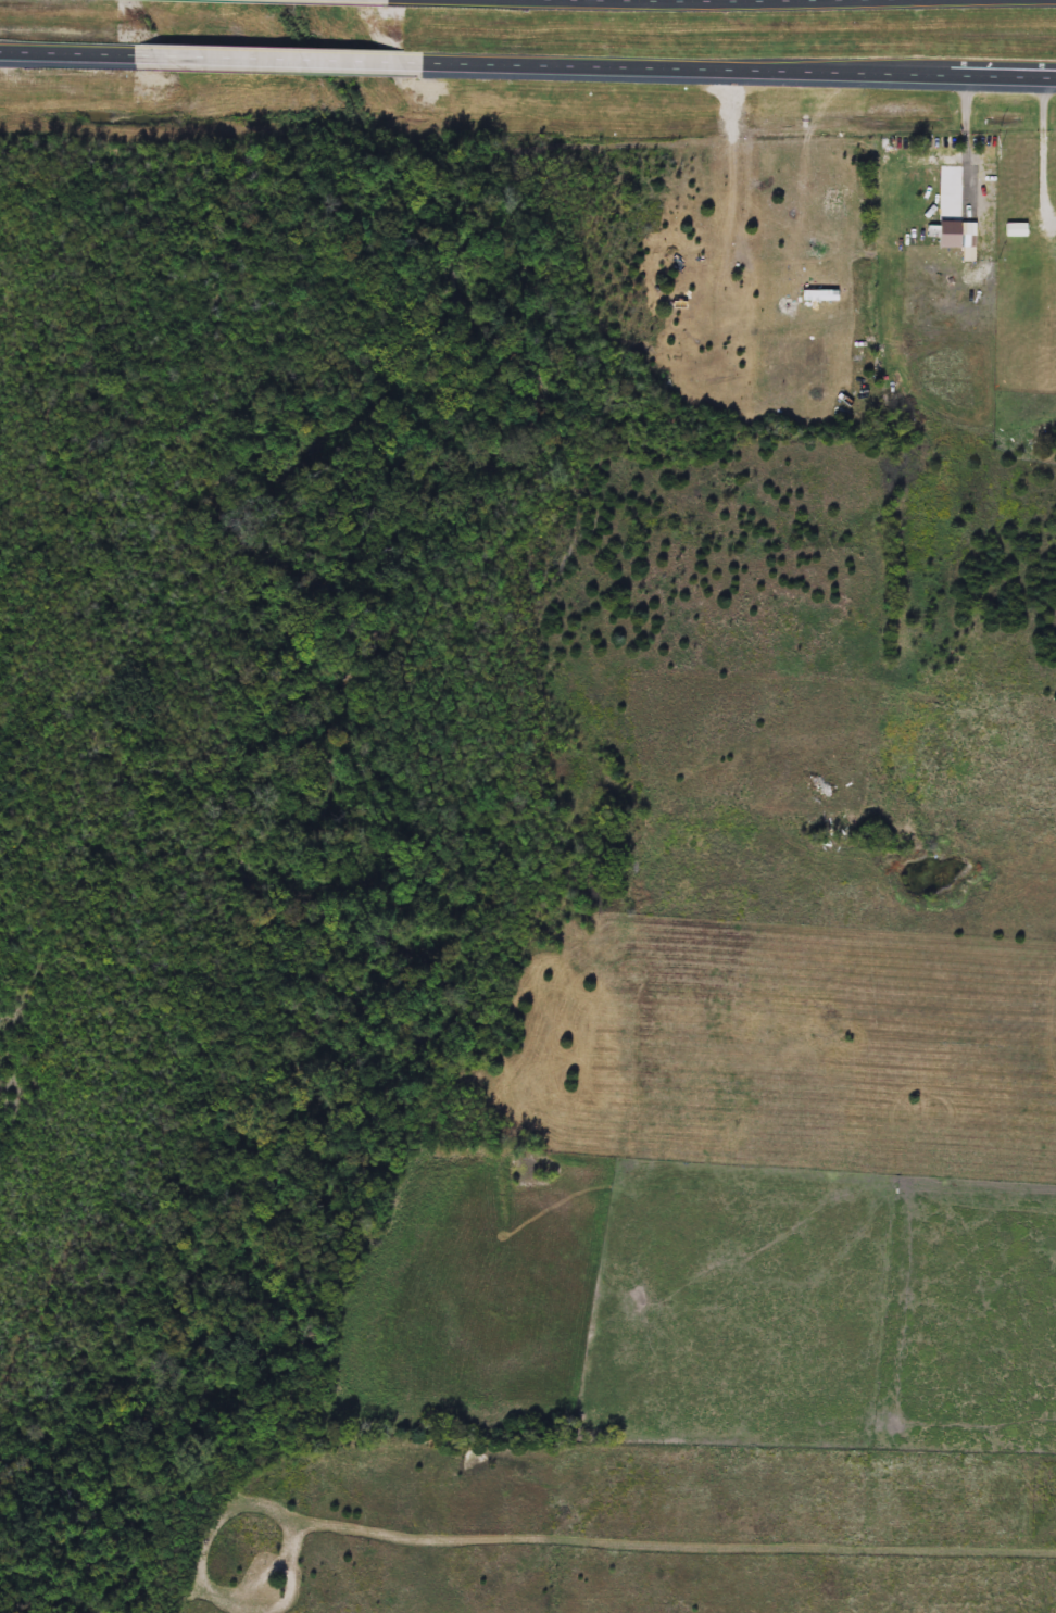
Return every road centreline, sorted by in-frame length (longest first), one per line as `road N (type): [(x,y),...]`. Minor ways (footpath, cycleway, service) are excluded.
road 1 (trunk): [(426,65),(1055,84)]
road 2 (trunk): [(138,59),(426,65)]
road 3 (trunk): [(0,56),(138,59)]

